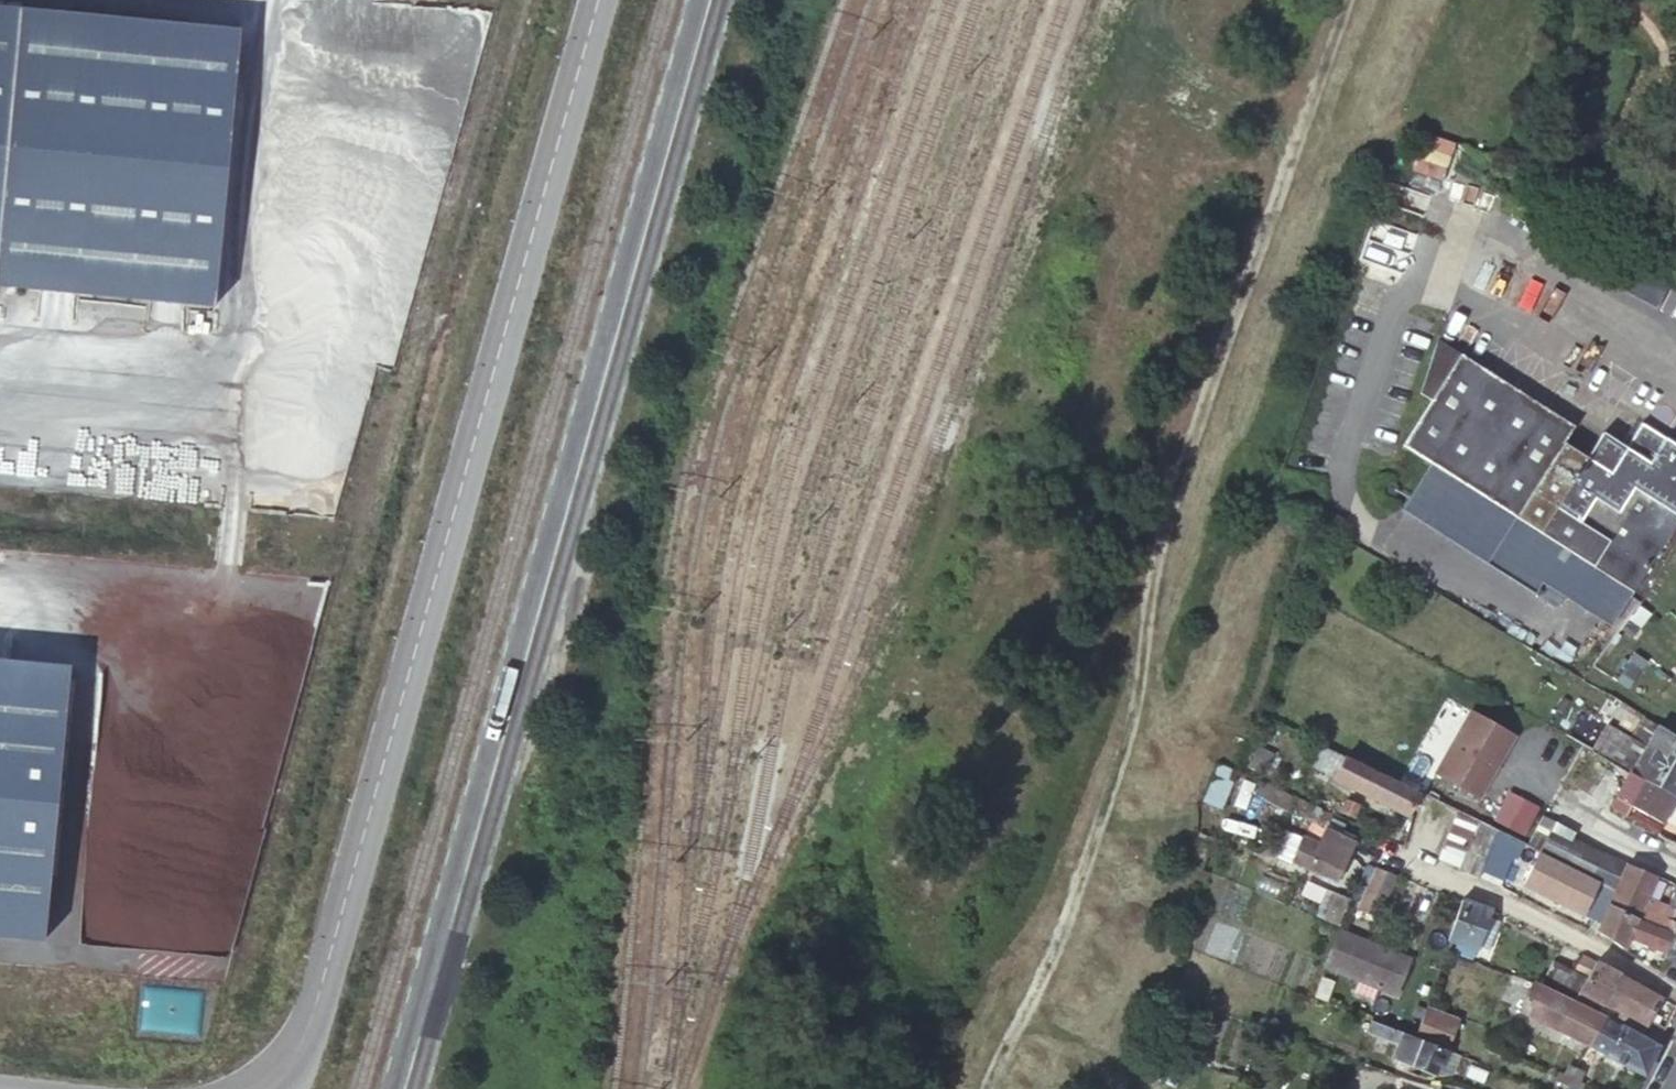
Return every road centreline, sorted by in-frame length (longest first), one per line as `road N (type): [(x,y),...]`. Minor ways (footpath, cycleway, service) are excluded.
road 1 (track): [(986,1088),(1073,897),(1127,743),(1154,555),(1346,0)]
road 2 (unclassified): [(600,0),(302,1044),(267,1088)]
road 3 (tertiary): [(405,1088),(711,0)]

